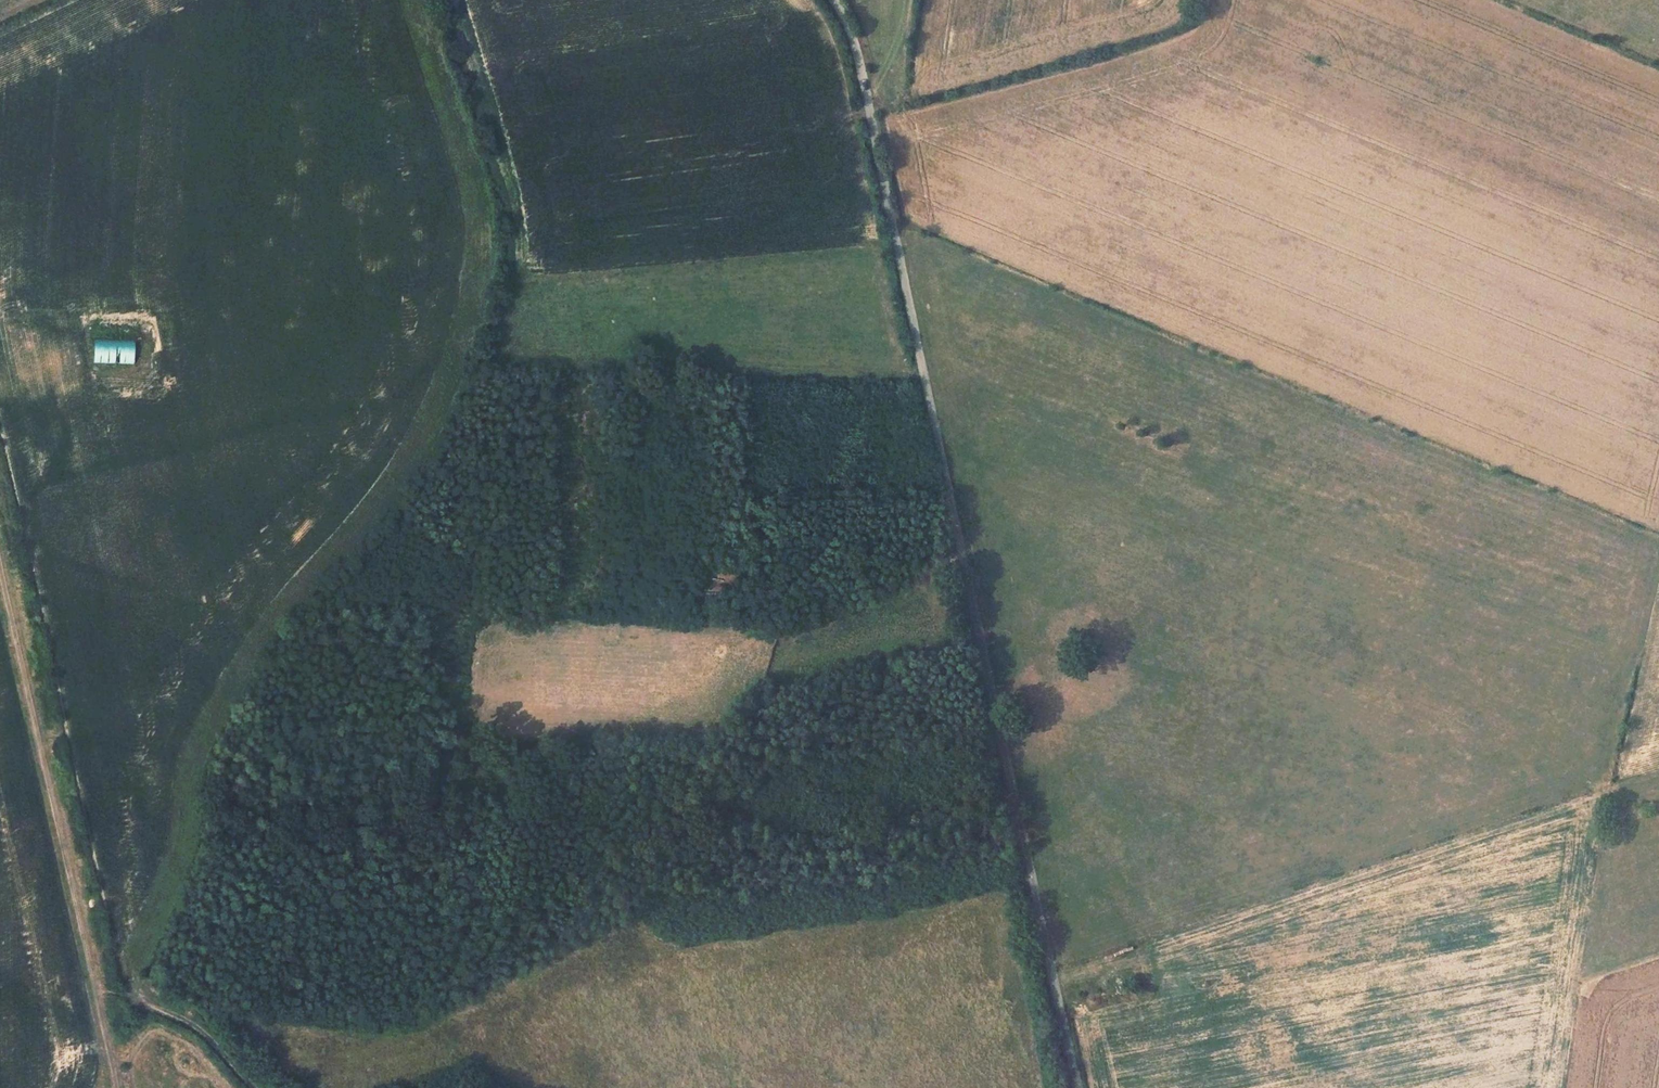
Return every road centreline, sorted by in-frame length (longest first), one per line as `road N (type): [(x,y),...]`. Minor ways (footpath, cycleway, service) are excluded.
road 1 (unclassified): [(1079,1087),(855,44),(833,0)]
road 2 (track): [(116,1087),(0,573)]
road 3 (track): [(138,990),(153,1006),(199,1026),(256,1087)]

